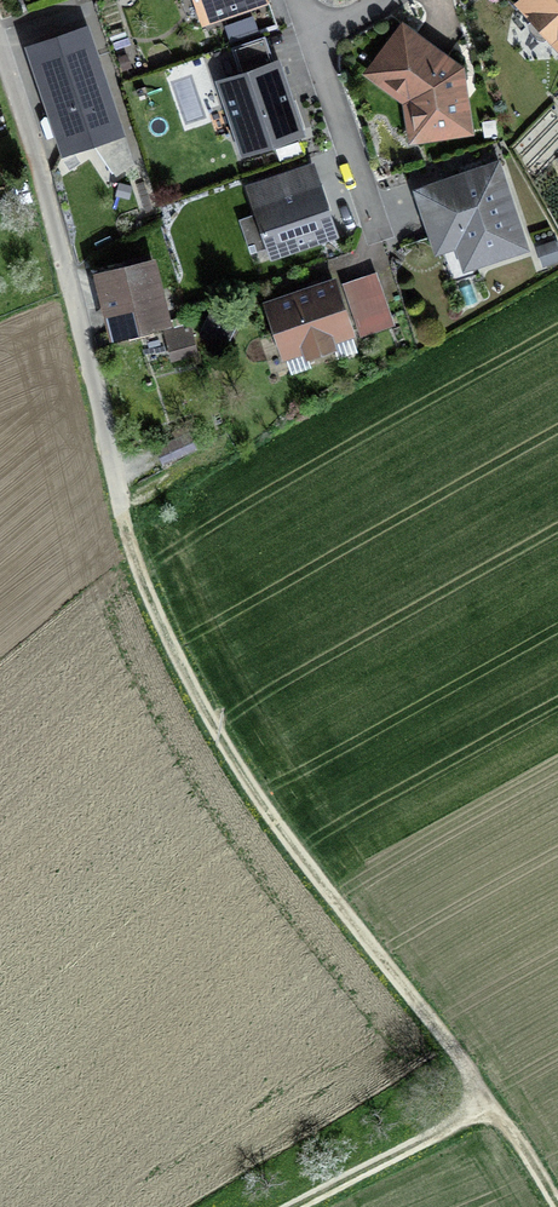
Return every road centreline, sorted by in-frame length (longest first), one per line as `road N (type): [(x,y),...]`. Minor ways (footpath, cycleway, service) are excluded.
road 1 (track): [(557,1206),(514,1135),(255,798),(163,626),(133,560),(125,518)]
road 2 (residential): [(0,50),(36,157),(125,518)]
road 3 (track): [(490,1110),(306,1206)]

